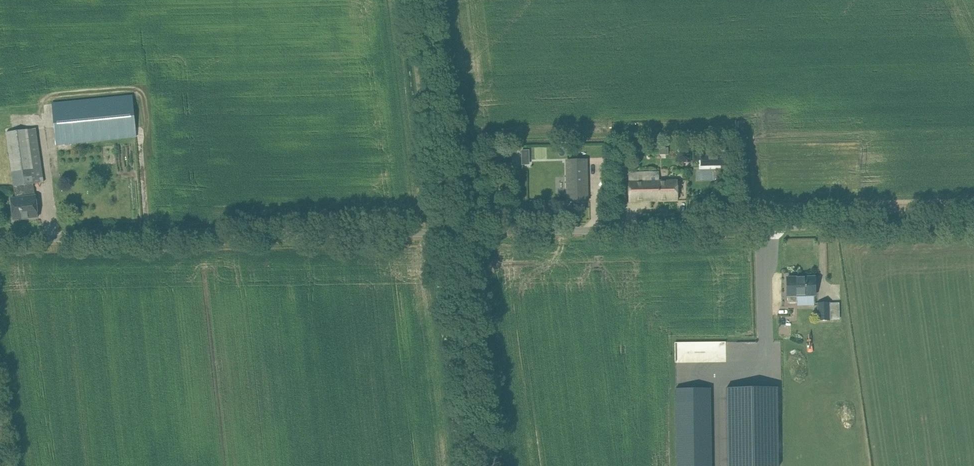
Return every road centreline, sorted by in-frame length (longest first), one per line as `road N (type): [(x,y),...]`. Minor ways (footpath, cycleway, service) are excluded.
road 1 (unclassified): [(0,240),(973,222)]

